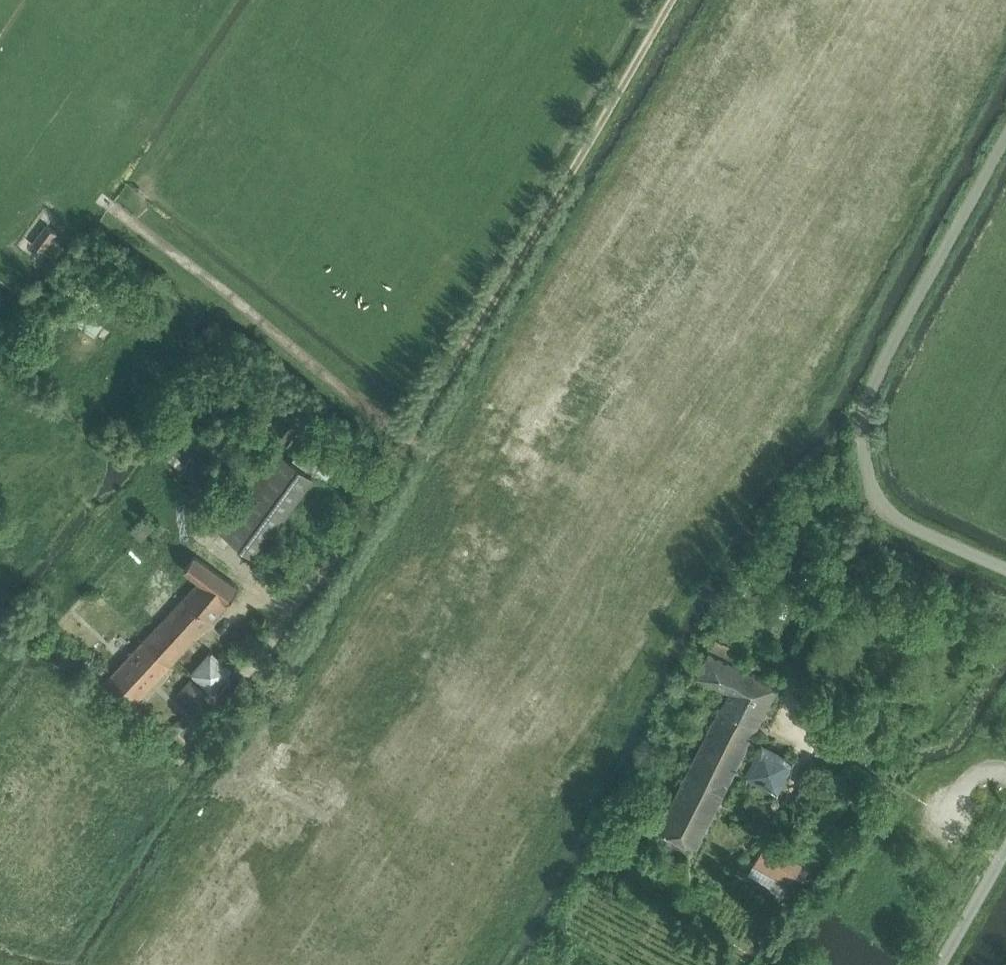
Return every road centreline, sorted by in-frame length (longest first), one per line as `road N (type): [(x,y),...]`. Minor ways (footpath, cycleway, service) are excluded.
road 1 (motorway): [(918,0),(401,799),(278,964)]
road 2 (motorway): [(347,964),(444,838),(984,0)]
road 3 (unclassified): [(1005,571),(902,524),(877,502),(864,425),(885,358),(1005,137)]
road 4 (track): [(877,502),(791,686),(793,704),(848,738)]

